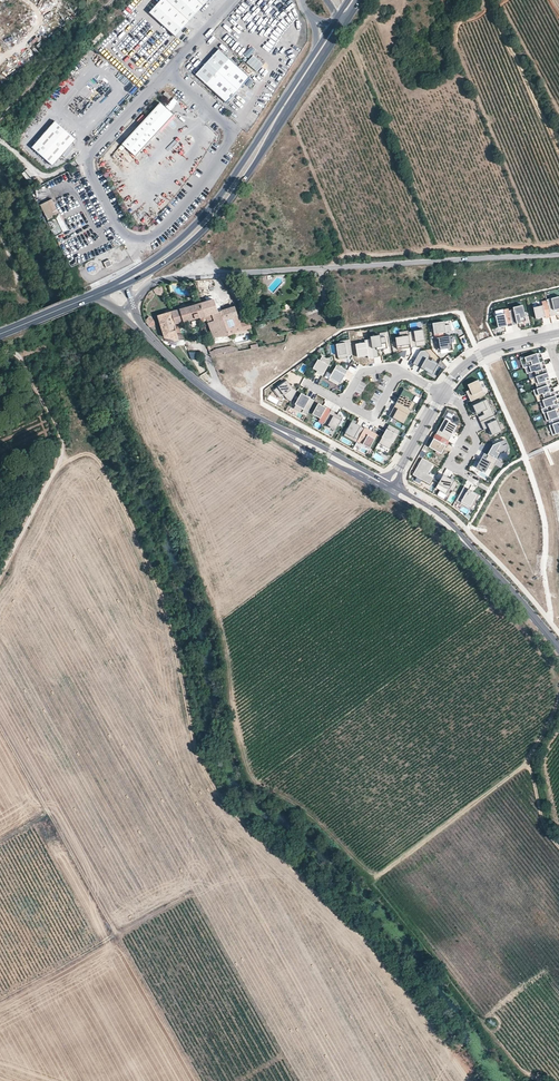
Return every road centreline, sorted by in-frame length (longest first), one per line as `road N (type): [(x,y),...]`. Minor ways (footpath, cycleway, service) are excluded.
road 1 (track): [(530,767),(376,876),(316,820),(251,776),(203,575)]
road 2 (track): [(201,755),(229,806),(350,917),(433,1016),(474,1080)]
road 3 (track): [(200,1080),(0,726)]
road 4 (residential): [(233,132),(194,195),(148,237),(130,235),(85,158),(166,70)]
road 5 (primary): [(127,282),(178,255),(217,219),(341,32)]
road 6 (track): [(0,999),(275,847)]
road 7 (track): [(201,755),(144,658),(52,679),(0,592)]
road 8 (primary): [(318,46),(211,211),(127,282)]
road 9 (track): [(0,357),(25,362),(58,426),(61,462),(0,577)]
road 10 (residential): [(558,333),(470,360),(434,405),(390,485)]
road 11 (track): [(558,244),(347,256),(334,267)]
road 12 (unclassified): [(334,267),(558,255)]
road 13 (residential): [(131,304),(164,279),(334,267)]
road 14 (track): [(558,845),(544,828),(530,767),(558,700)]
road 15 (tertiary): [(390,485),(253,416)]
road 16 (tertiary): [(253,416),(386,492)]
road 17 (tertiary): [(144,334),(208,391),(253,416)]
road 18 (tertiary): [(473,552),(558,649)]

